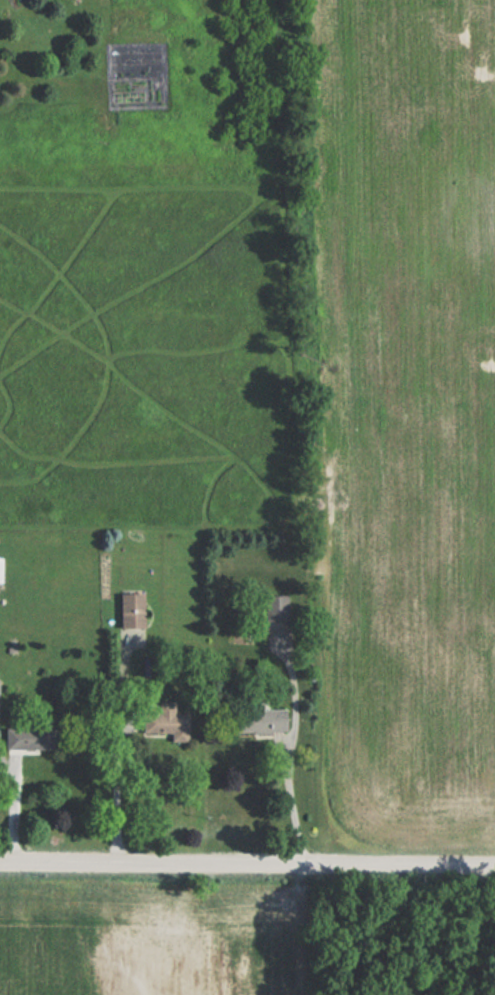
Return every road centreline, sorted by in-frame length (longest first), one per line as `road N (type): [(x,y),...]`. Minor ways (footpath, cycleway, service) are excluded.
road 1 (residential): [(494,864),(0,861)]

